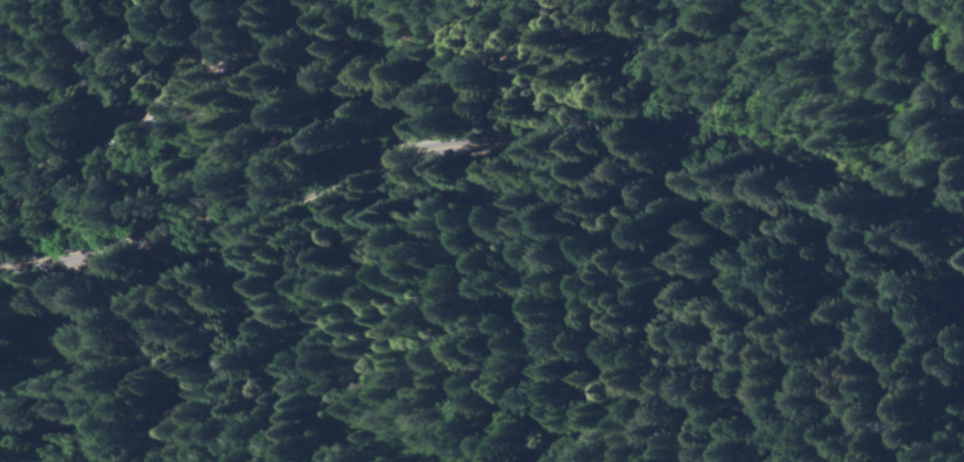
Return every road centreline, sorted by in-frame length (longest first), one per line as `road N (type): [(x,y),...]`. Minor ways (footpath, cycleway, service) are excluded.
road 1 (primary): [(0,264),(226,213),(415,142),(555,128),(714,140),(838,174),(963,226)]
road 2 (residential): [(678,133),(669,70),(698,25),(774,7),(963,47)]

